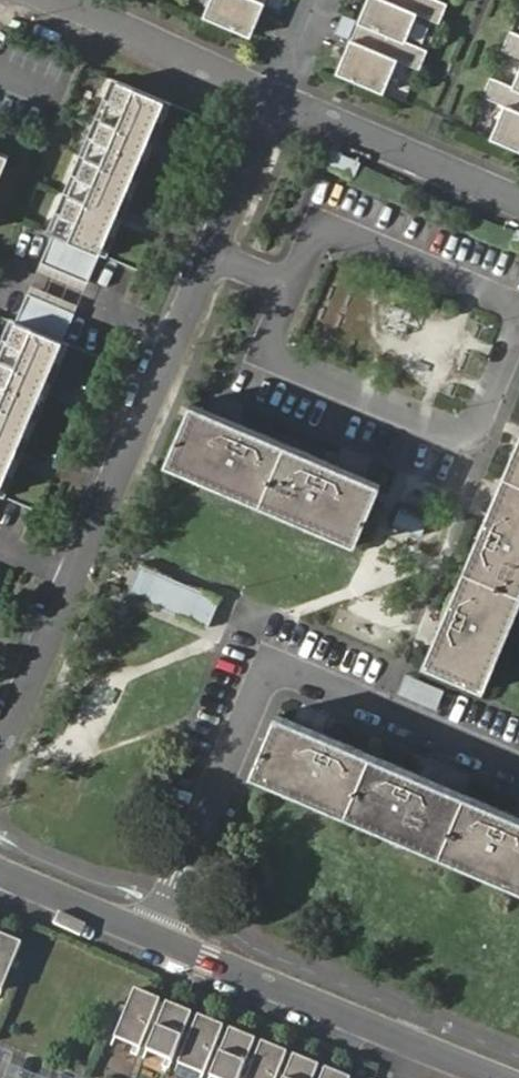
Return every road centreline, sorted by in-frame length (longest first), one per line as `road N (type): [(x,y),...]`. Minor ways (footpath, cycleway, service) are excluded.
road 1 (residential): [(0,761),(275,96)]
road 2 (residential): [(518,761),(268,664),(156,934)]
road 3 (unclassified): [(424,1043),(156,934)]
road 4 (residential): [(275,96),(518,200)]
road 5 (residential): [(51,0),(275,96)]
road 6 (unclassified): [(156,934),(0,867)]

